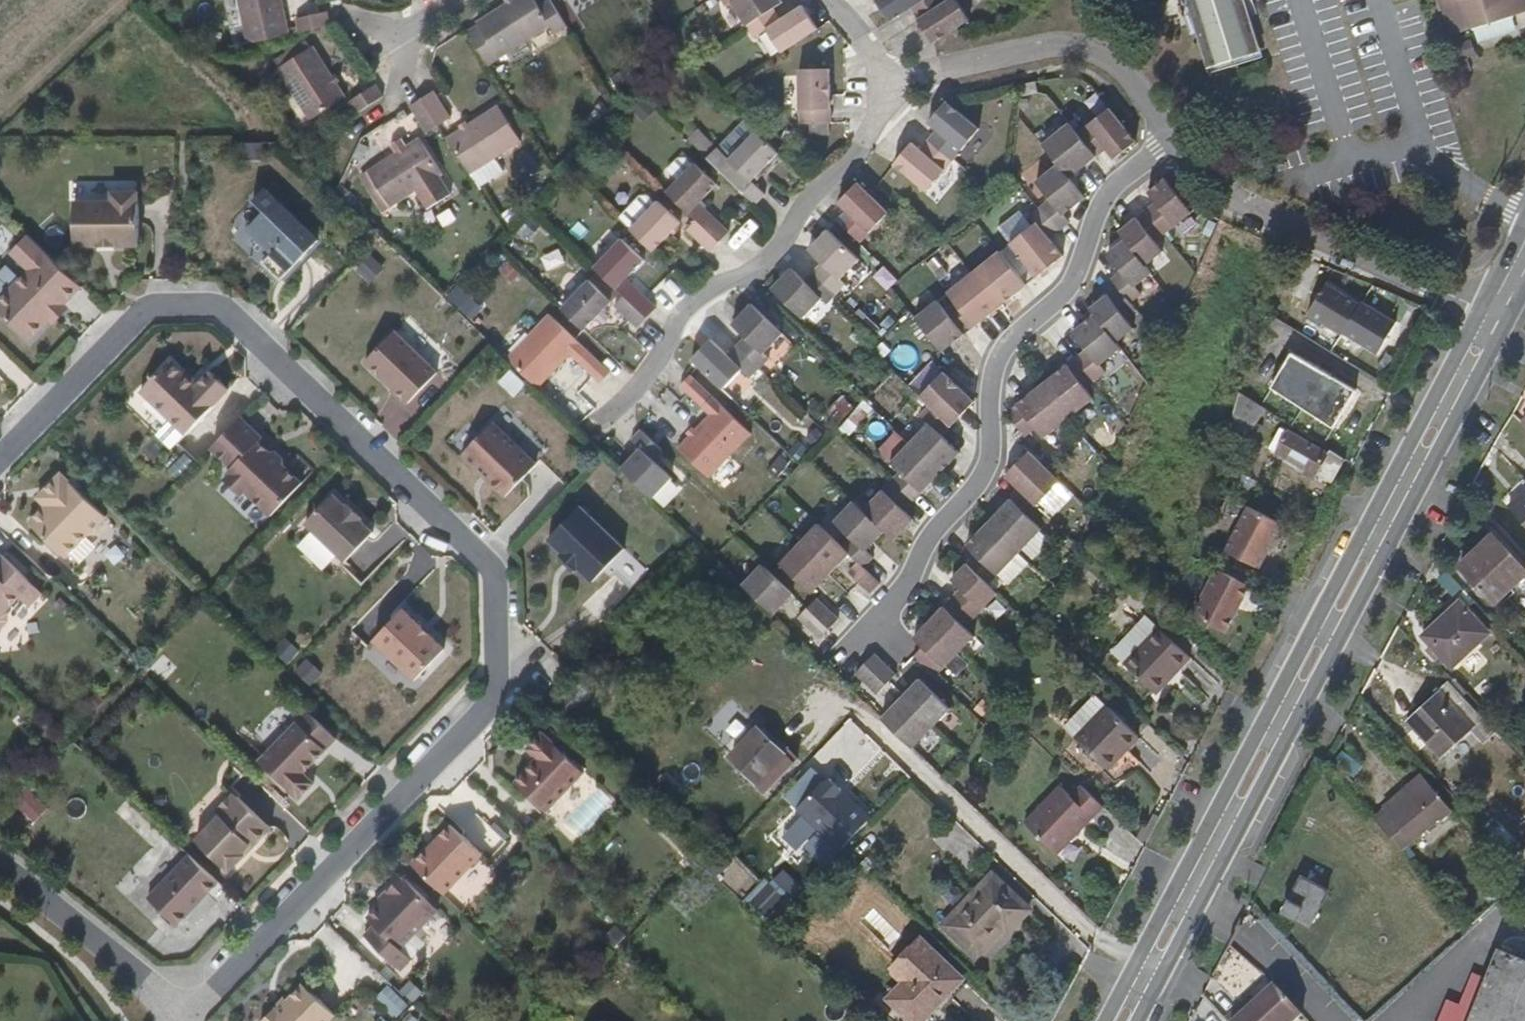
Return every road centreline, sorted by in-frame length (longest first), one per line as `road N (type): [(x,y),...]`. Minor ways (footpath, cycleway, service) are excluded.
road 1 (residential): [(187,1020),(493,697),(492,567),(219,309),(142,311),(0,458)]
road 2 (residential): [(1495,314),(1124,1020)]
road 3 (residential): [(1161,139),(1097,202),(1069,295),(994,357),(986,468),(861,639)]
road 4 (residential): [(885,85),(871,144),(808,200),(770,257),(701,307),(661,363),(593,430)]
road 5 (residential): [(1495,314),(1231,201),(1161,139)]
road 6 (residential): [(1161,139),(1093,53),(992,58),(885,85)]
road 7 (residential): [(0,867),(150,987)]

